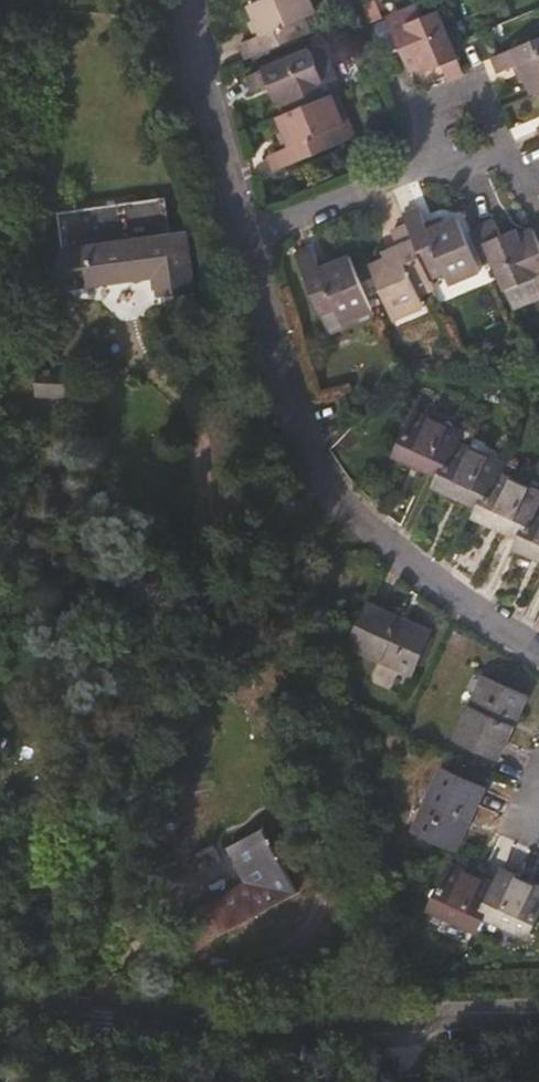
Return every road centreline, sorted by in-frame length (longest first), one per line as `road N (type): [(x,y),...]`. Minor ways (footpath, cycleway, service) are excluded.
road 1 (residential): [(236,235),(296,442),(319,488),(372,542),(538,655)]
road 2 (tertiary): [(538,1014),(184,1022),(0,998)]
road 3 (residential): [(236,235),(486,138)]
road 4 (residential): [(185,0),(182,34),(236,235)]

